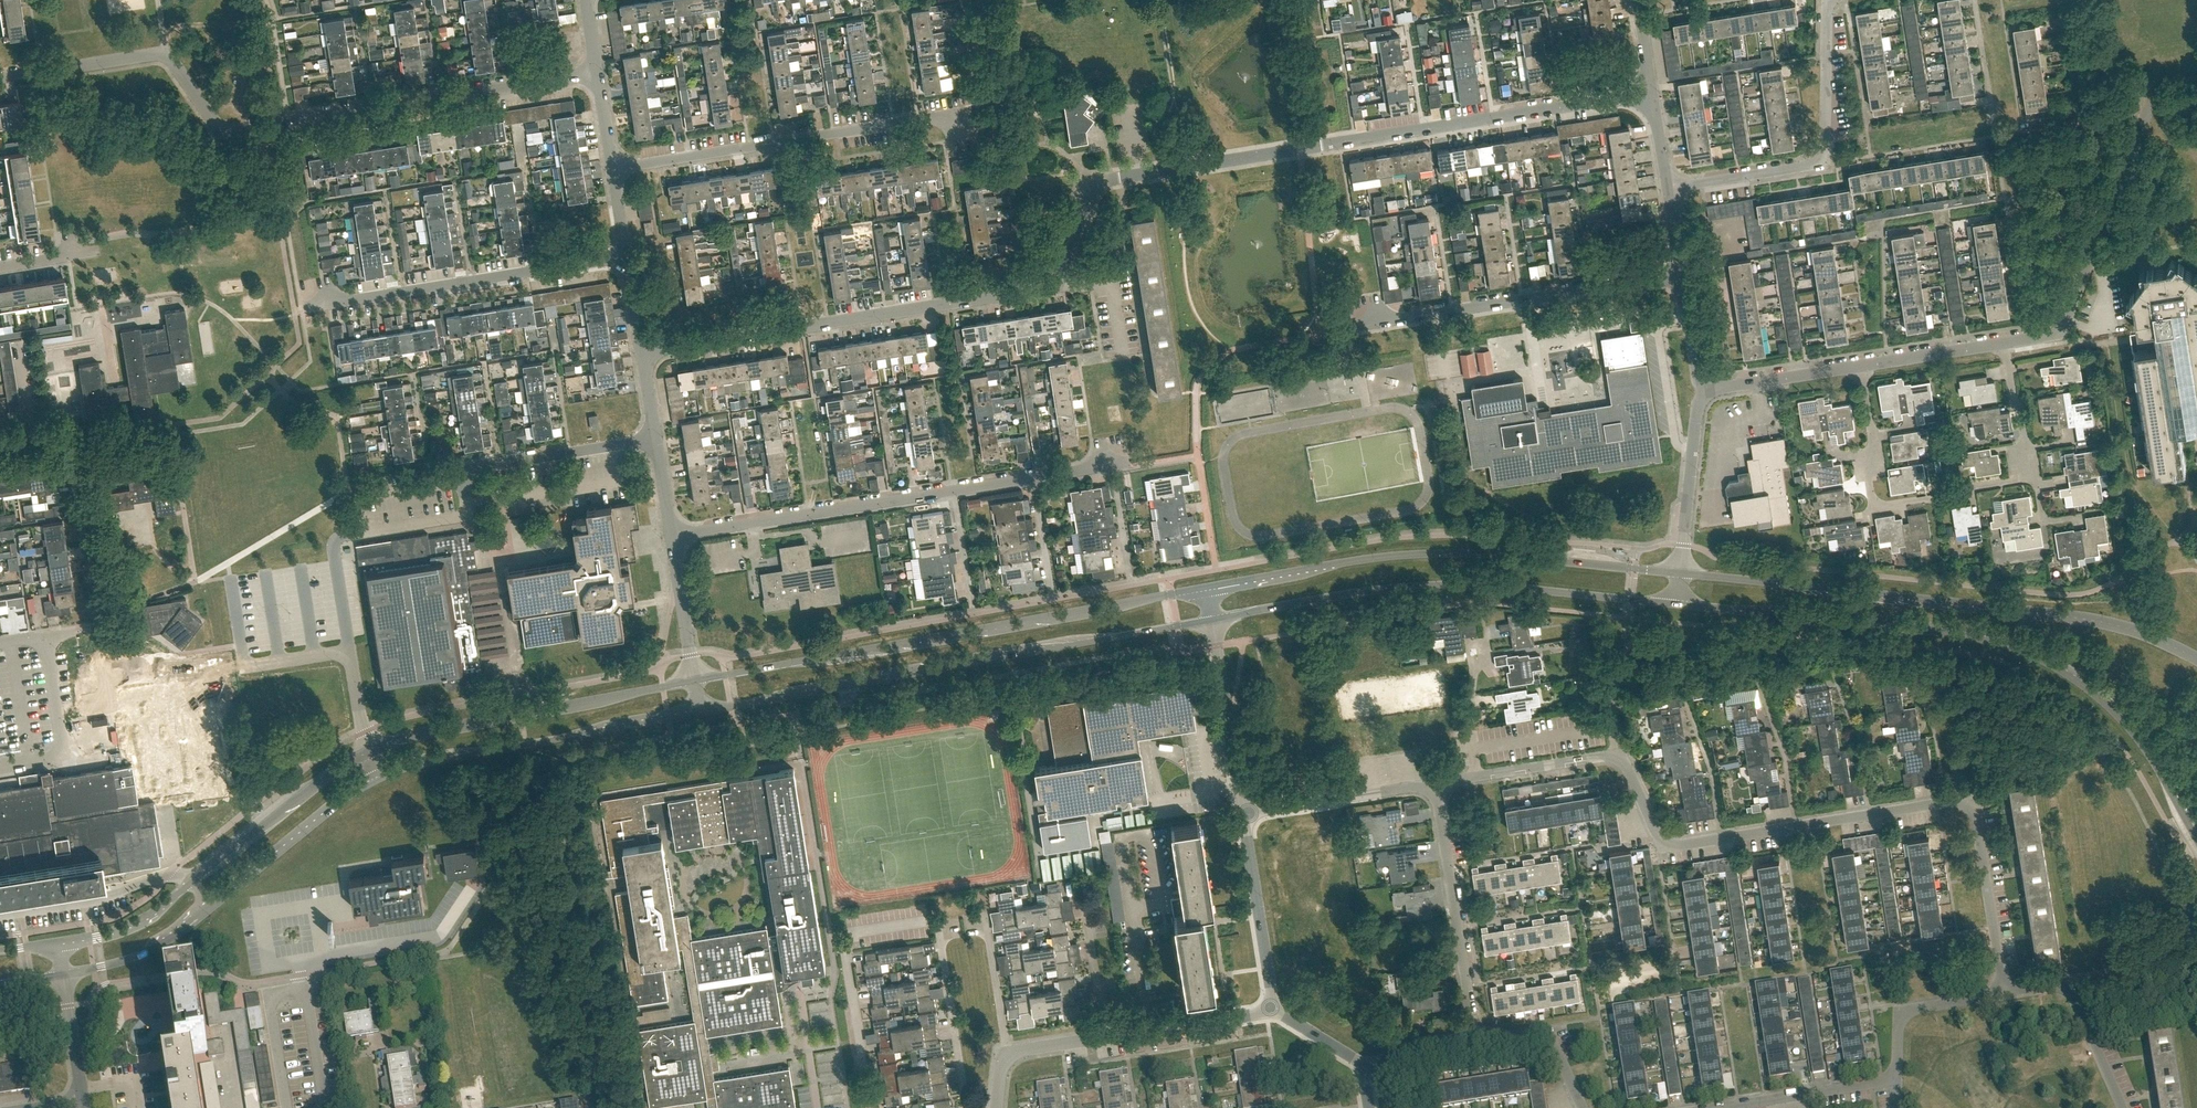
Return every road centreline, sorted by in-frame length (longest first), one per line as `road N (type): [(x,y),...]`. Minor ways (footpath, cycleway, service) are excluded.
road 1 (unclassified): [(643,354),(1056,284),(1089,198),(1107,179),(1652,92)]
road 2 (residential): [(2004,994),(1971,800),(1682,846),(1658,837),(1618,757),(1435,785)]
road 3 (tertiary): [(61,974),(131,958),(172,938),(357,788),(393,770),(700,710)]
road 4 (tertiary): [(695,681),(387,747),(309,790),(143,919),(57,942)]
road 5 (unclassified): [(0,79),(164,56),(216,125),(232,131),(598,73)]
road 6 (tertiary): [(1677,605),(1961,632),(2020,647),(2093,687),(2129,724),(2196,839)]
road 7 (tertiary): [(2196,657),(2109,623),(1680,573)]
road 8 (tertiary): [(700,710),(1130,629),(1188,628)]
road 9 (tertiary): [(1181,589),(1115,611),(695,681)]
road 10 (tertiary): [(1680,573),(1453,553),(1225,581)]
road 11 (residential): [(672,536),(1118,465)]
road 12 (tertiary): [(1232,620),(1326,592),(1420,583),(1677,605)]
road 13 (residential): [(1716,1107),(1895,1079),(1903,1014),(2004,994)]
road 14 (residential): [(615,169),(951,117)]
road 15 (unclassified): [(2004,342),(2058,330),(2147,116),(2196,97)]
road 16 (residential): [(1362,325),(1681,277)]
road 17 (residential): [(1667,190),(1812,168),(1825,151),(1829,0)]
road 18 (residential): [(311,308),(620,256)]
road 19 (residential): [(656,438),(441,472),(437,483),(356,496)]
road 20 (residential): [(288,1107),(271,997),(306,991),(324,1107)]
road 21 (residential): [(1476,1044),(1435,785)]
road 22 (residential): [(869,1107),(845,945),(854,933),(927,920)]
road 23 (residential): [(1872,448),(1869,480),(1878,505),(2029,478)]
road 24 (residential): [(2122,1107),(2068,984),(2004,994)]
road 25 (unclassified): [(1273,1010),(1244,814)]
road 26 (unclassified): [(1244,814),(1213,623)]
road 27 (residential): [(1244,814),(1435,785)]
road 28 (unclassified): [(1680,573),(1706,387)]
road 29 (residential): [(965,1107),(939,928)]
road 30 (residential): [(46,637),(59,751),(0,768)]
road 31 (unclassified): [(1108,1037),(1273,1010)]
road 32 (residential): [(1476,1044),(1549,1033),(1585,1107)]
road 33 (unclassified): [(1706,387),(1860,366)]
road 34 (unclassified): [(695,681),(672,536)]
road 35 (unclassified): [(1860,366),(2004,342)]
road 36 (residential): [(1108,1037),(1084,898)]
road 37 (residential): [(1009,1054),(987,921)]
road 38 (unclassified): [(82,1100),(61,974)]

